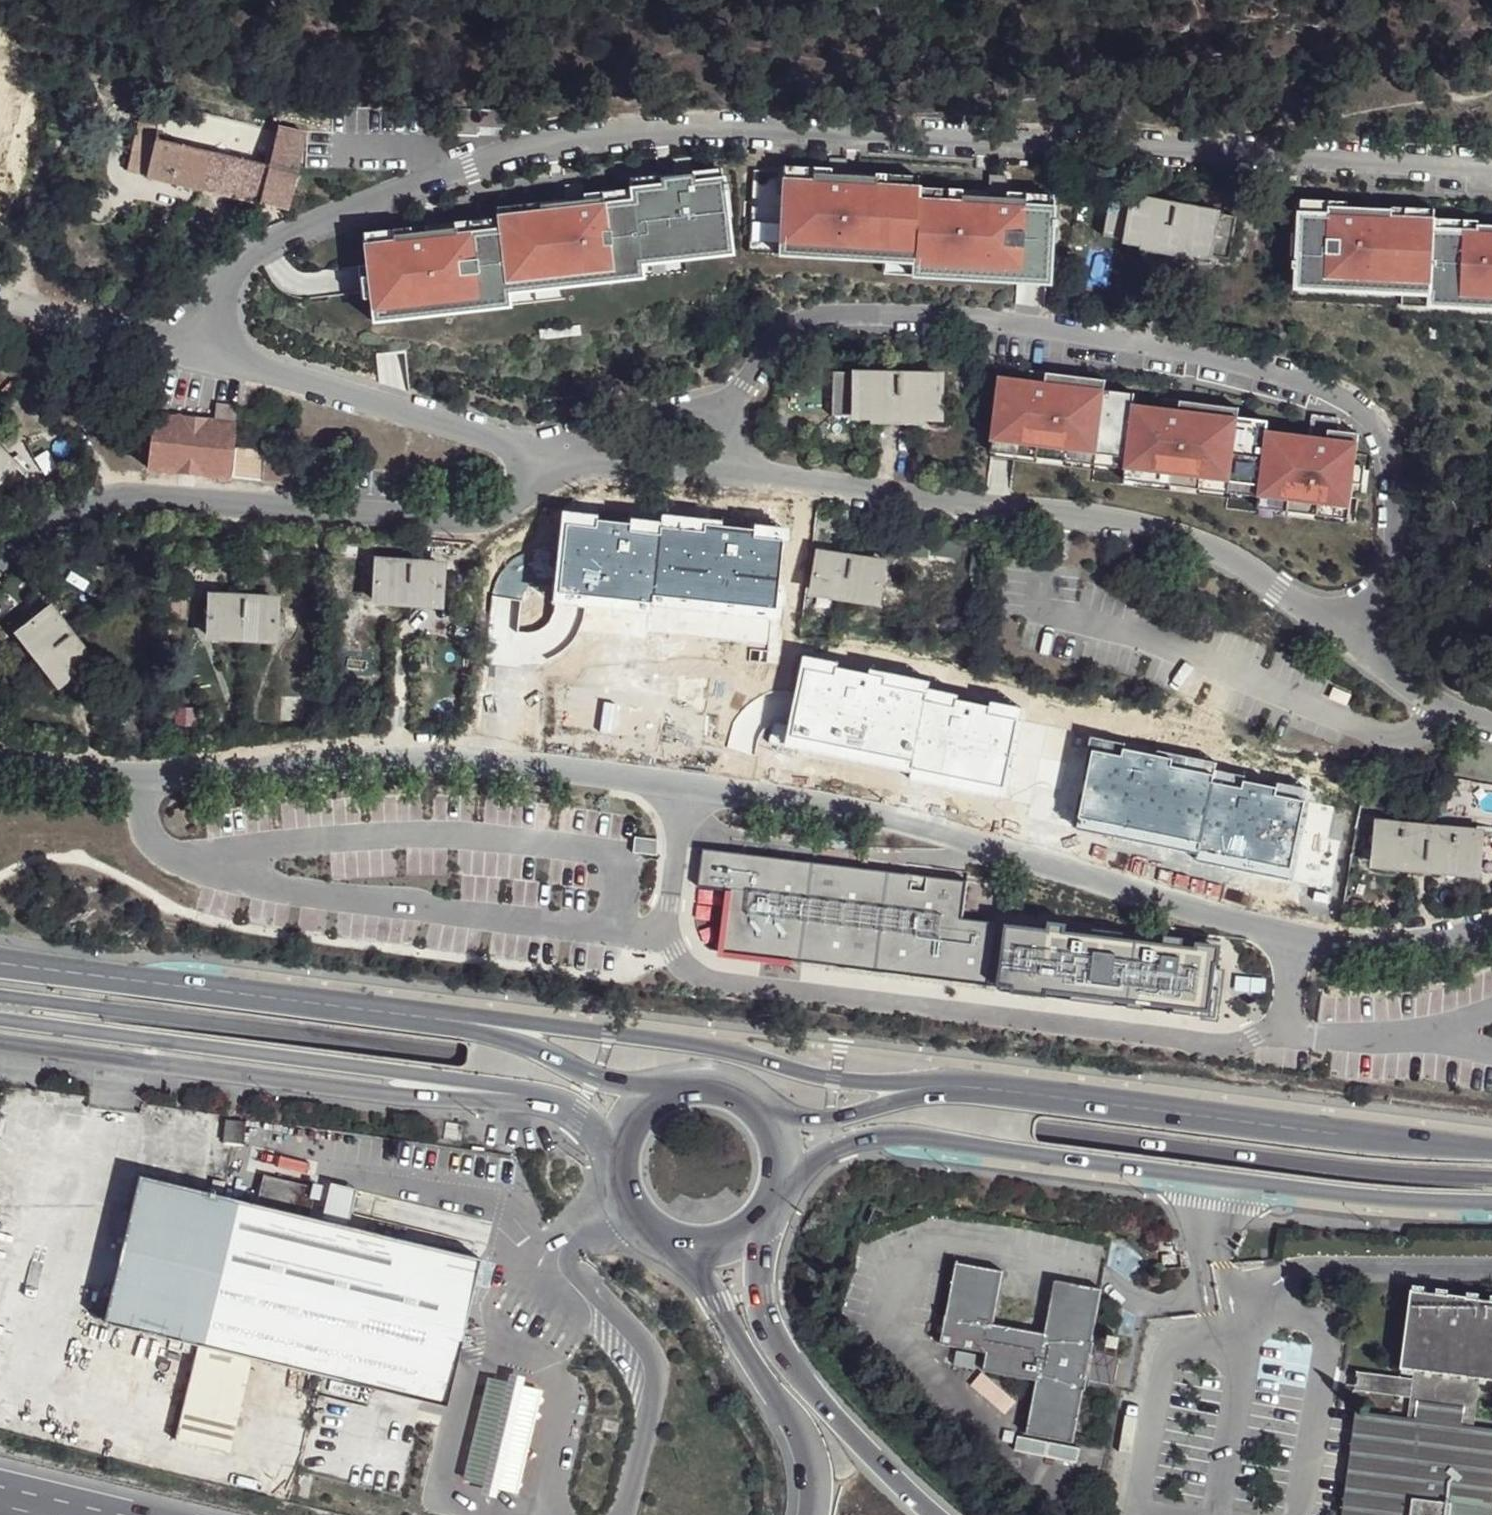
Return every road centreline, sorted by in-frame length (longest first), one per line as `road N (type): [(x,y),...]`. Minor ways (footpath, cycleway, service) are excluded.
road 1 (primary): [(0,995),(1376,1175),(1491,1179)]
road 2 (primary): [(779,1184),(824,1152),(915,1137),(1426,1202),(1491,1204)]
road 3 (primary): [(1083,1098),(941,1076),(861,1082),(718,1048),(427,1018)]
road 4 (primary): [(0,1016),(485,1080),(579,1115),(619,1167)]
road 5 (primary): [(427,1018),(0,958)]
road 6 (primary): [(1491,1147),(1083,1098)]
road 7 (motorway): [(932,1514),(796,1377),(770,1334),(760,1221)]
road 8 (motorway): [(655,1234),(720,1306),(804,1445),(809,1514)]
road 9 (primary): [(1083,1098),(940,1093),(839,1114),(761,1114)]
road 10 (primary): [(671,1092),(608,1079),(427,1018)]
road 11 (motorway): [(139,1514),(0,1486)]

